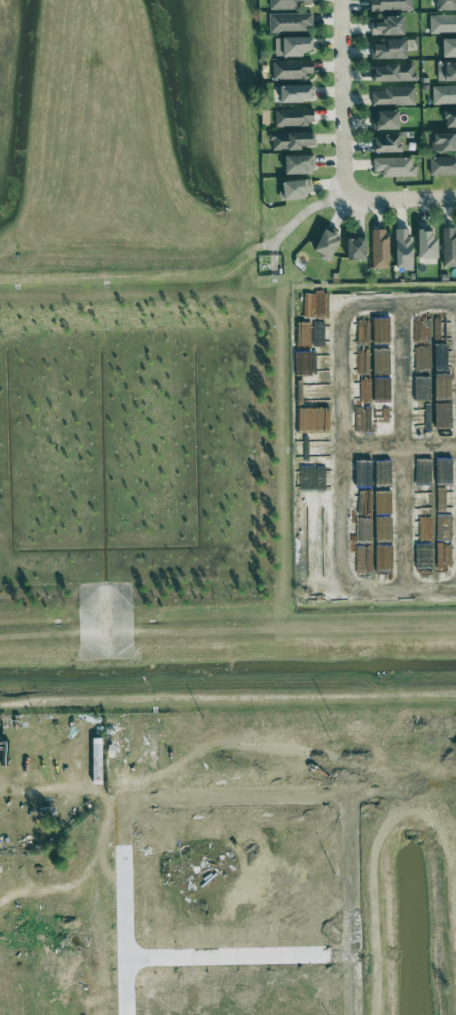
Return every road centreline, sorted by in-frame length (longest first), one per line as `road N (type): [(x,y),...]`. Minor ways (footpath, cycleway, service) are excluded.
road 1 (residential): [(129,1014),(132,806),(333,800),(348,807)]
road 2 (residential): [(128,966),(355,960)]
road 3 (residential): [(348,807),(356,1014)]
road 4 (residential): [(341,0),(347,202)]

